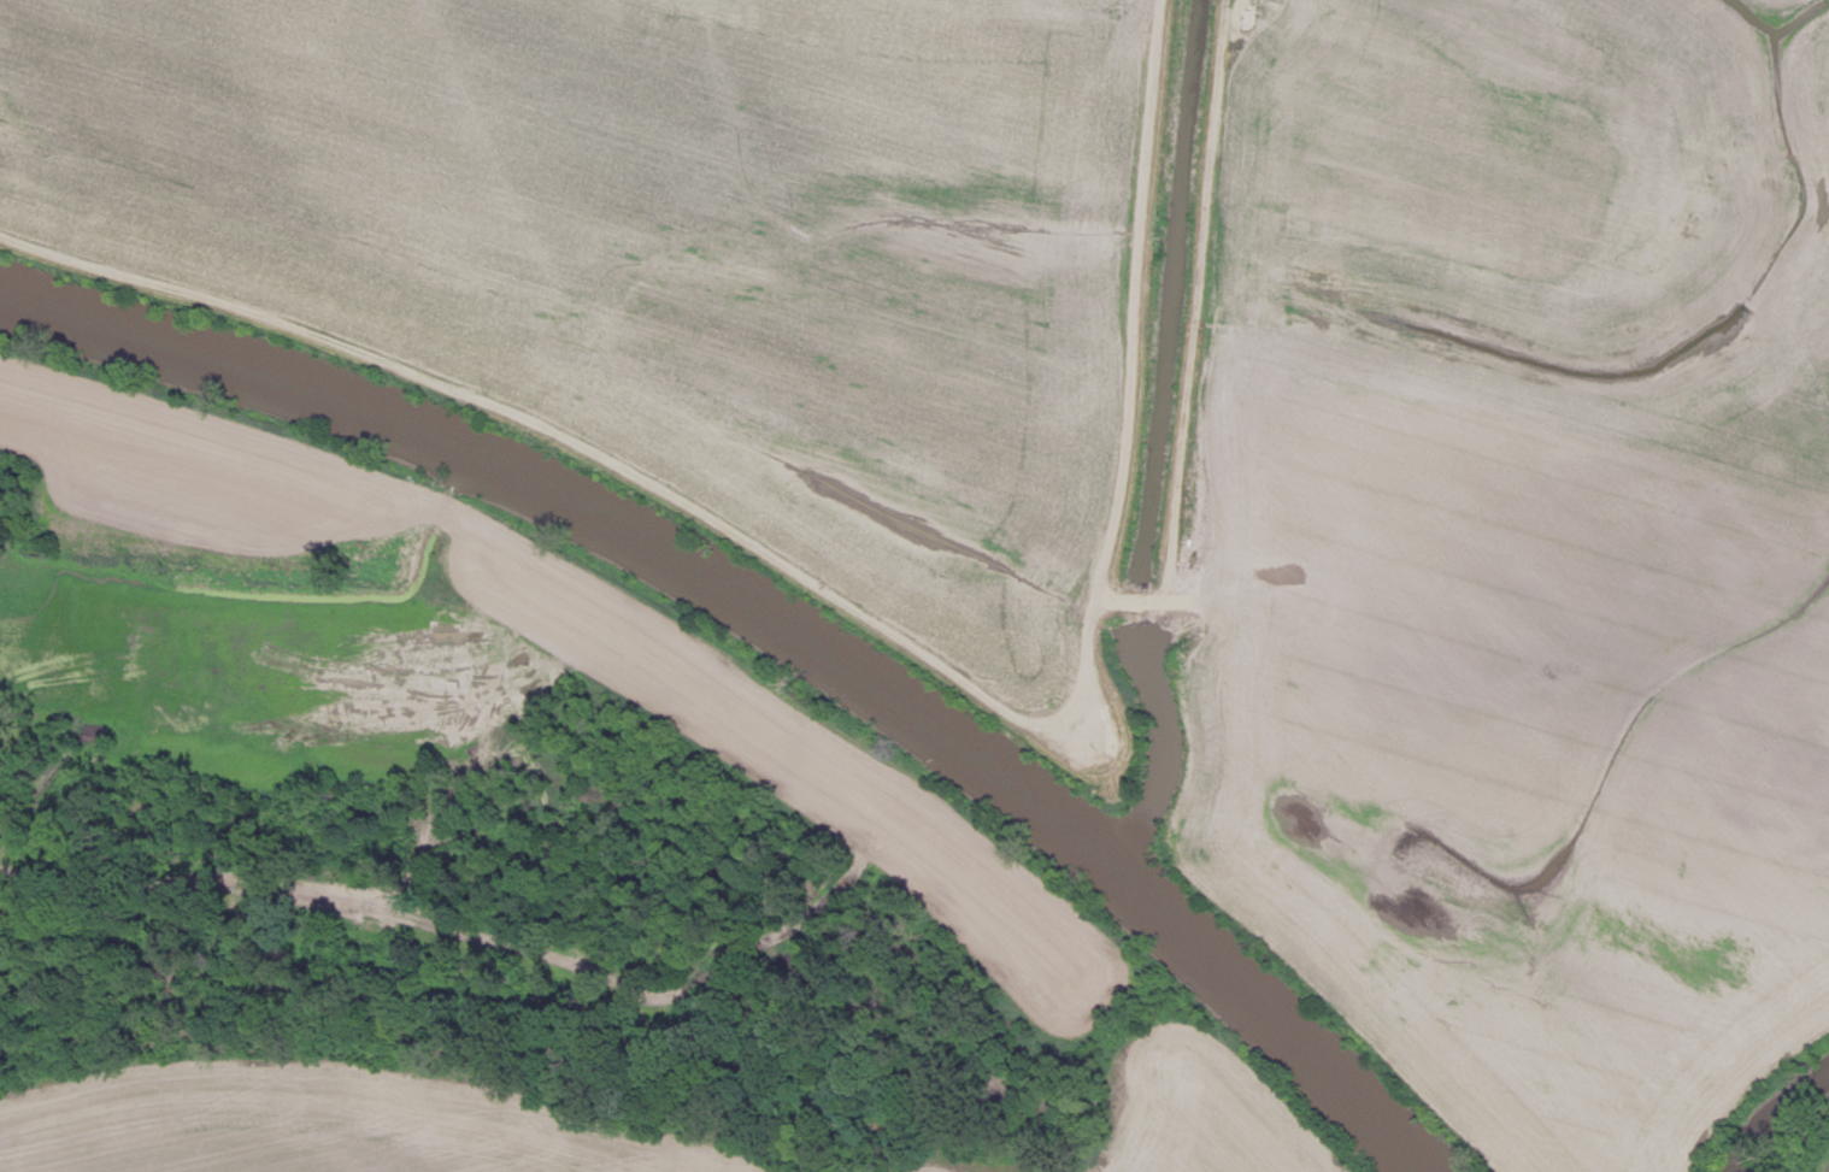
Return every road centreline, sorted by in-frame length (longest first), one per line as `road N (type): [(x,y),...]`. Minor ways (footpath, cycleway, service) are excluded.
road 1 (residential): [(1087,501),(1134,0)]

